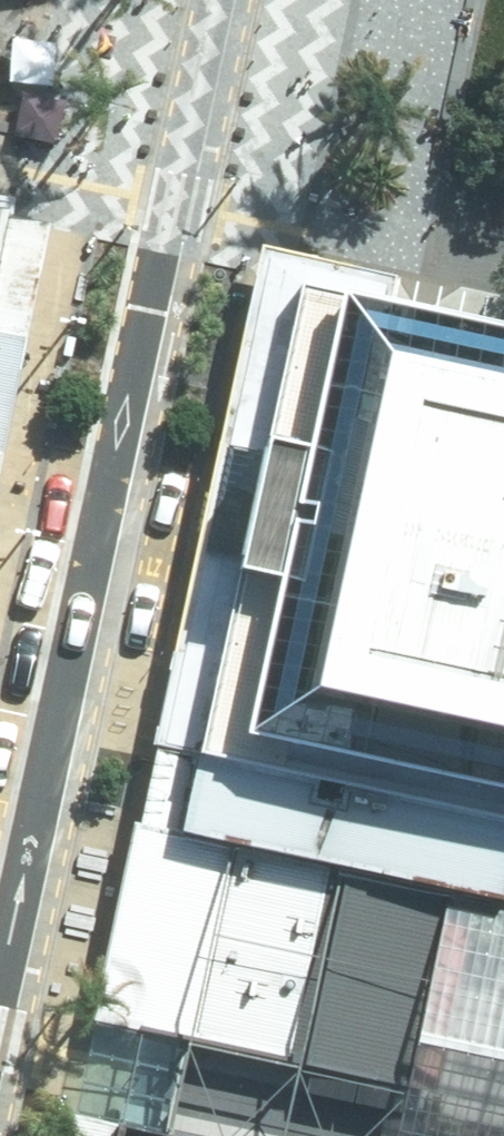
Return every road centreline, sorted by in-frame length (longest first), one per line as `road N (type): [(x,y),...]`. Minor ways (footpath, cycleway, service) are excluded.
road 1 (residential): [(0,980),(162,244)]
road 2 (residential): [(162,244),(212,0)]

